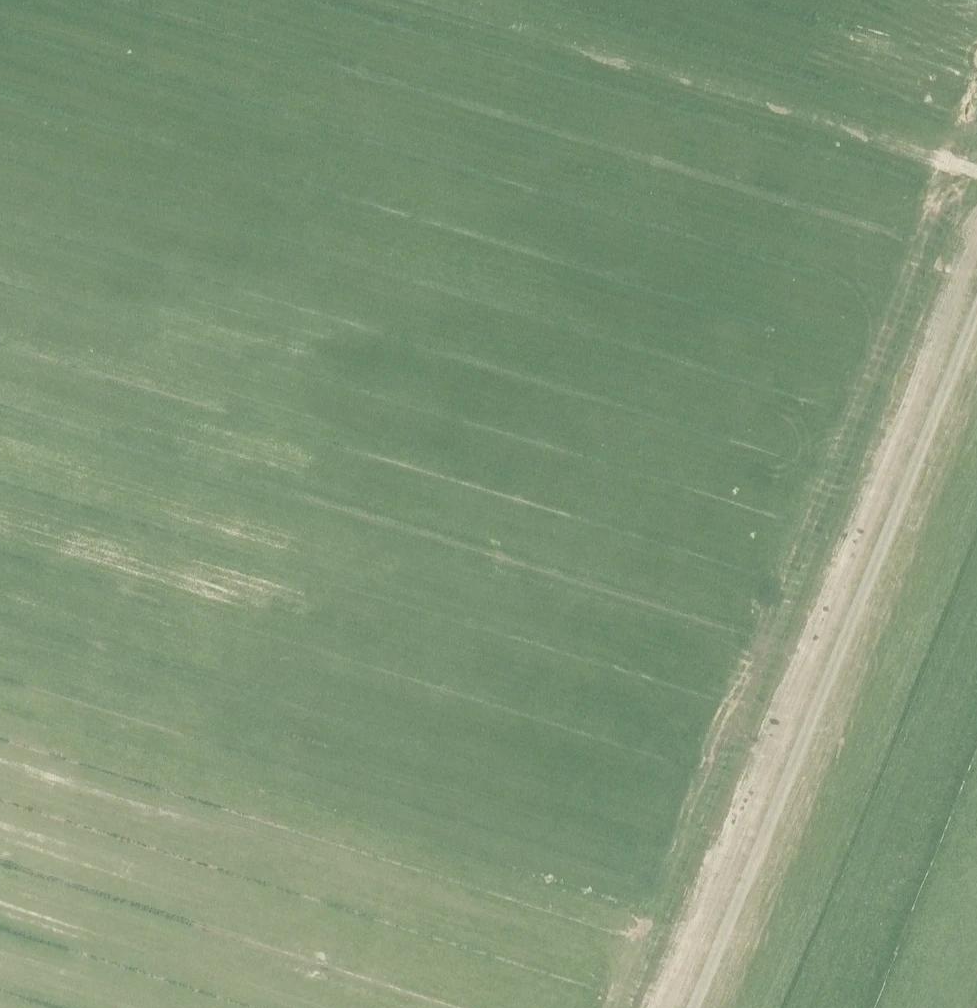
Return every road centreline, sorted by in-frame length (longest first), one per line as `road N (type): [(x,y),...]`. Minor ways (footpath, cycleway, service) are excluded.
road 1 (track): [(693,1007),(976,310)]

